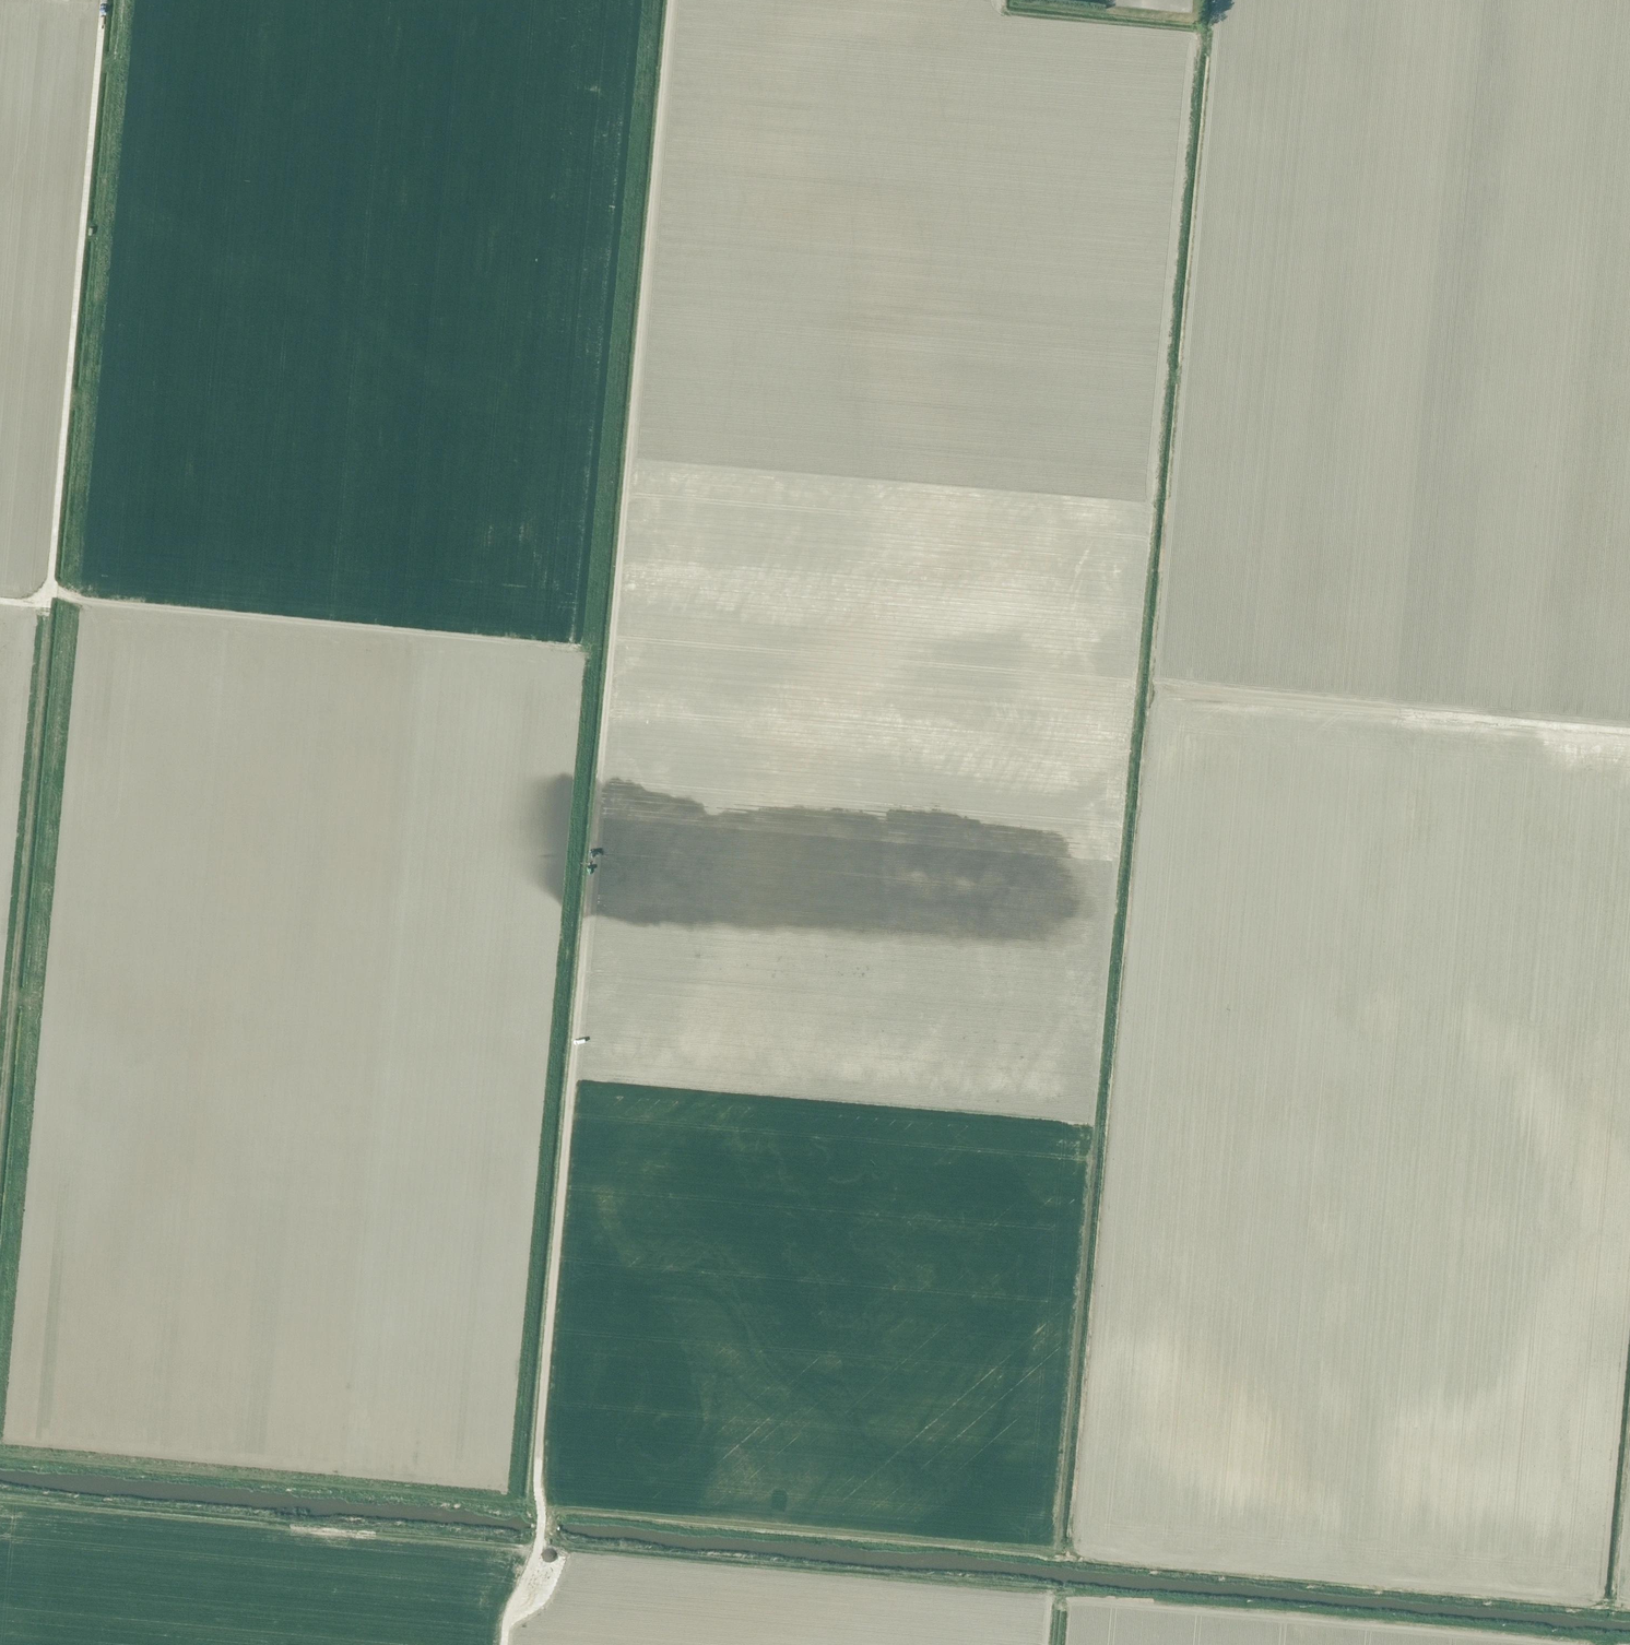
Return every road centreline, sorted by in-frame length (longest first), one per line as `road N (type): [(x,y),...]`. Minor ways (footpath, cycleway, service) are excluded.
road 1 (track): [(674,0),(544,1400),(543,1508)]
road 2 (track): [(0,1155),(103,0)]
road 3 (track): [(543,1508),(540,1545),(505,1621),(503,1644)]

